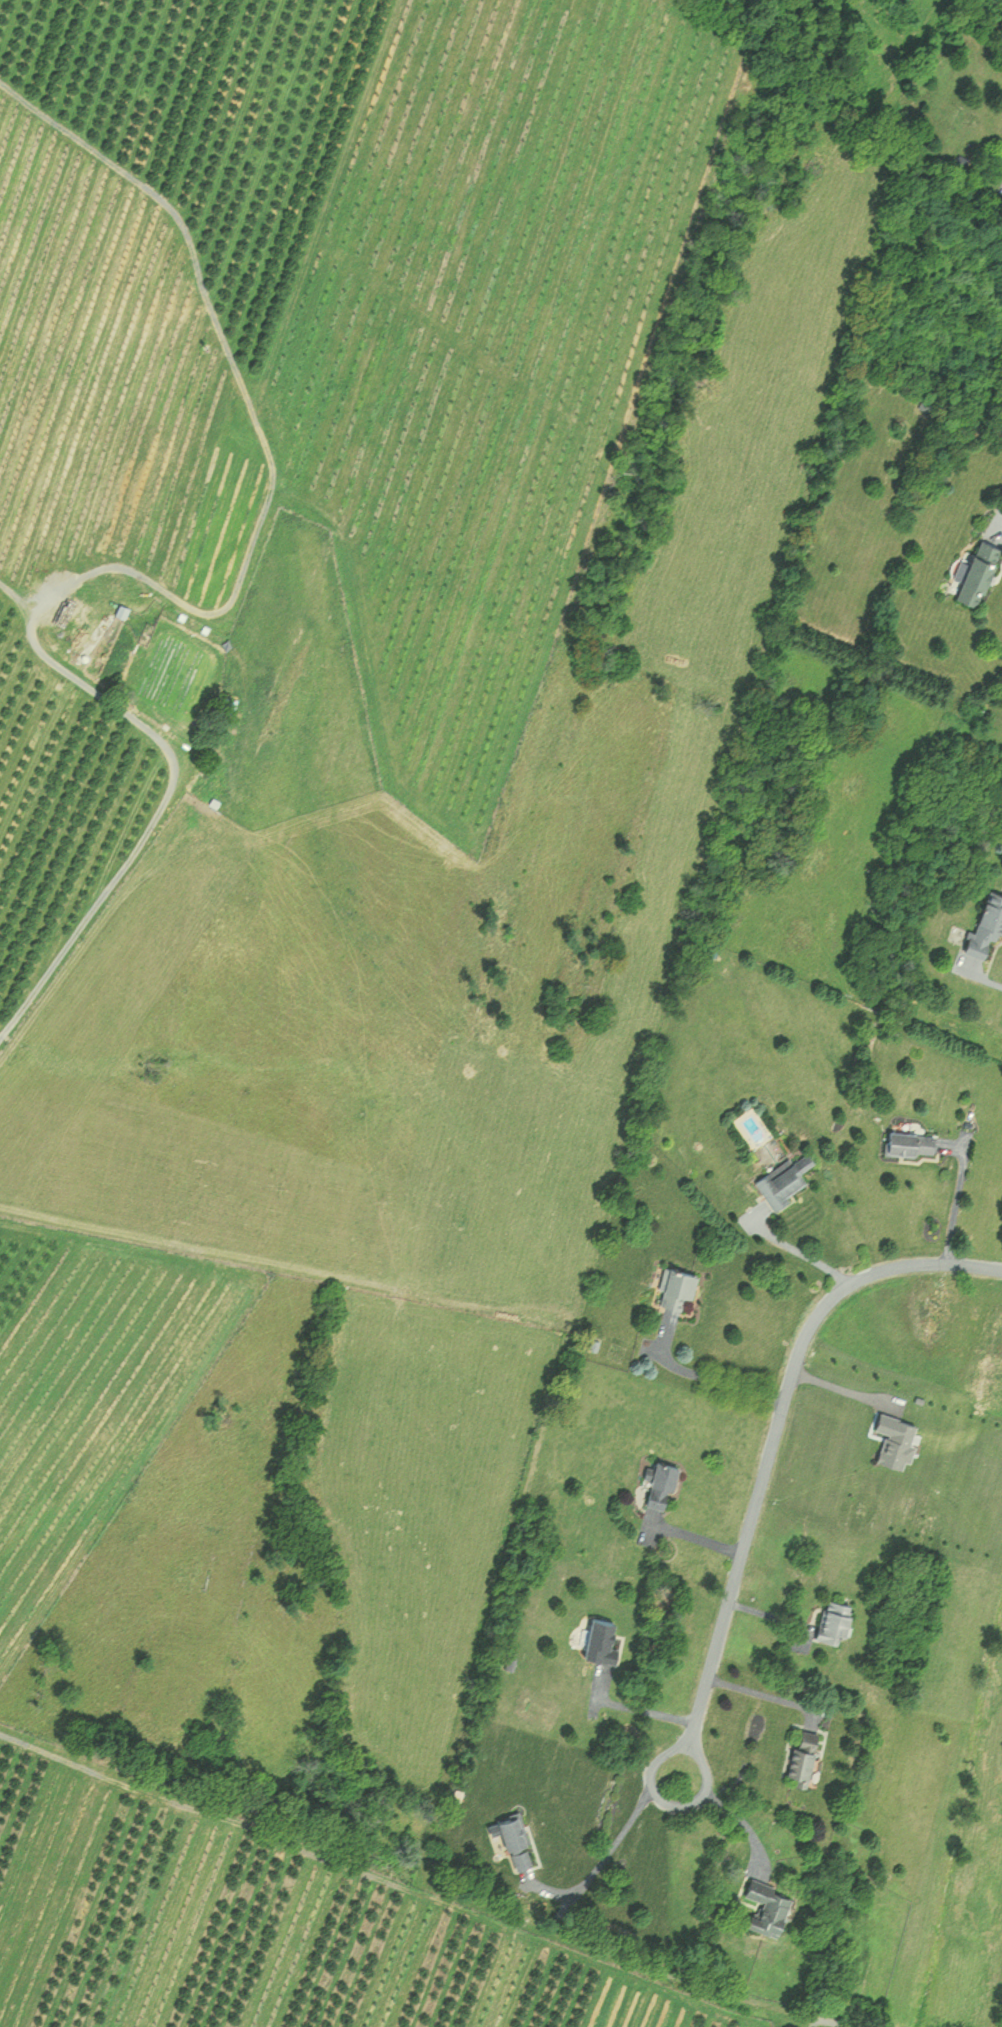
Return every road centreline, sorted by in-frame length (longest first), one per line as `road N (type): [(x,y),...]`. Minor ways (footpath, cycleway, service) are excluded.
road 1 (residential): [(680,1779),(803,1336),(832,1297),(865,1275),(913,1263),(1001,1268)]

